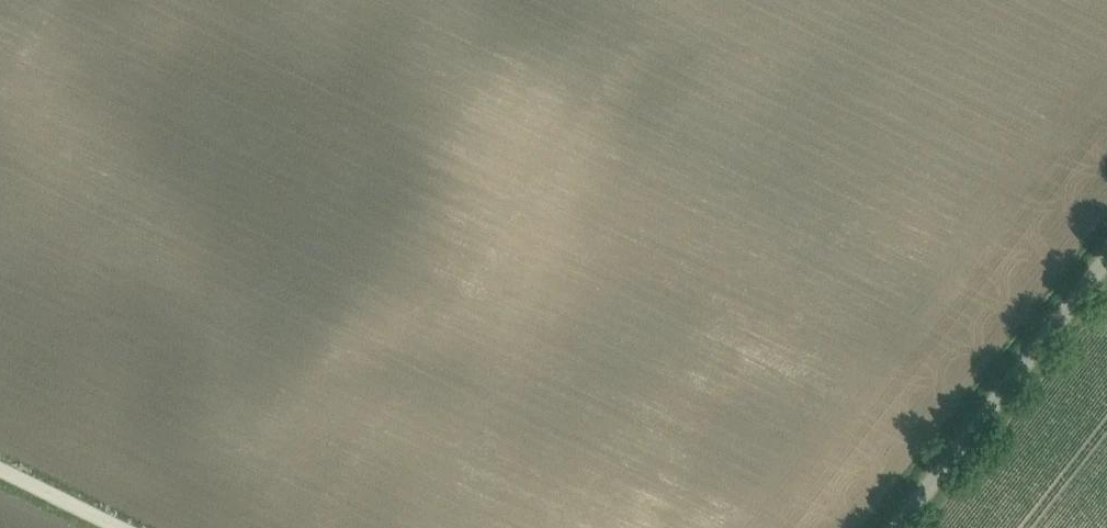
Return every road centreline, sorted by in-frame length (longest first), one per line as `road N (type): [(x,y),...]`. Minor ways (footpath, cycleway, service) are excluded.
road 1 (unclassified): [(903,527),(1106,272)]
road 2 (track): [(0,469),(121,527)]

